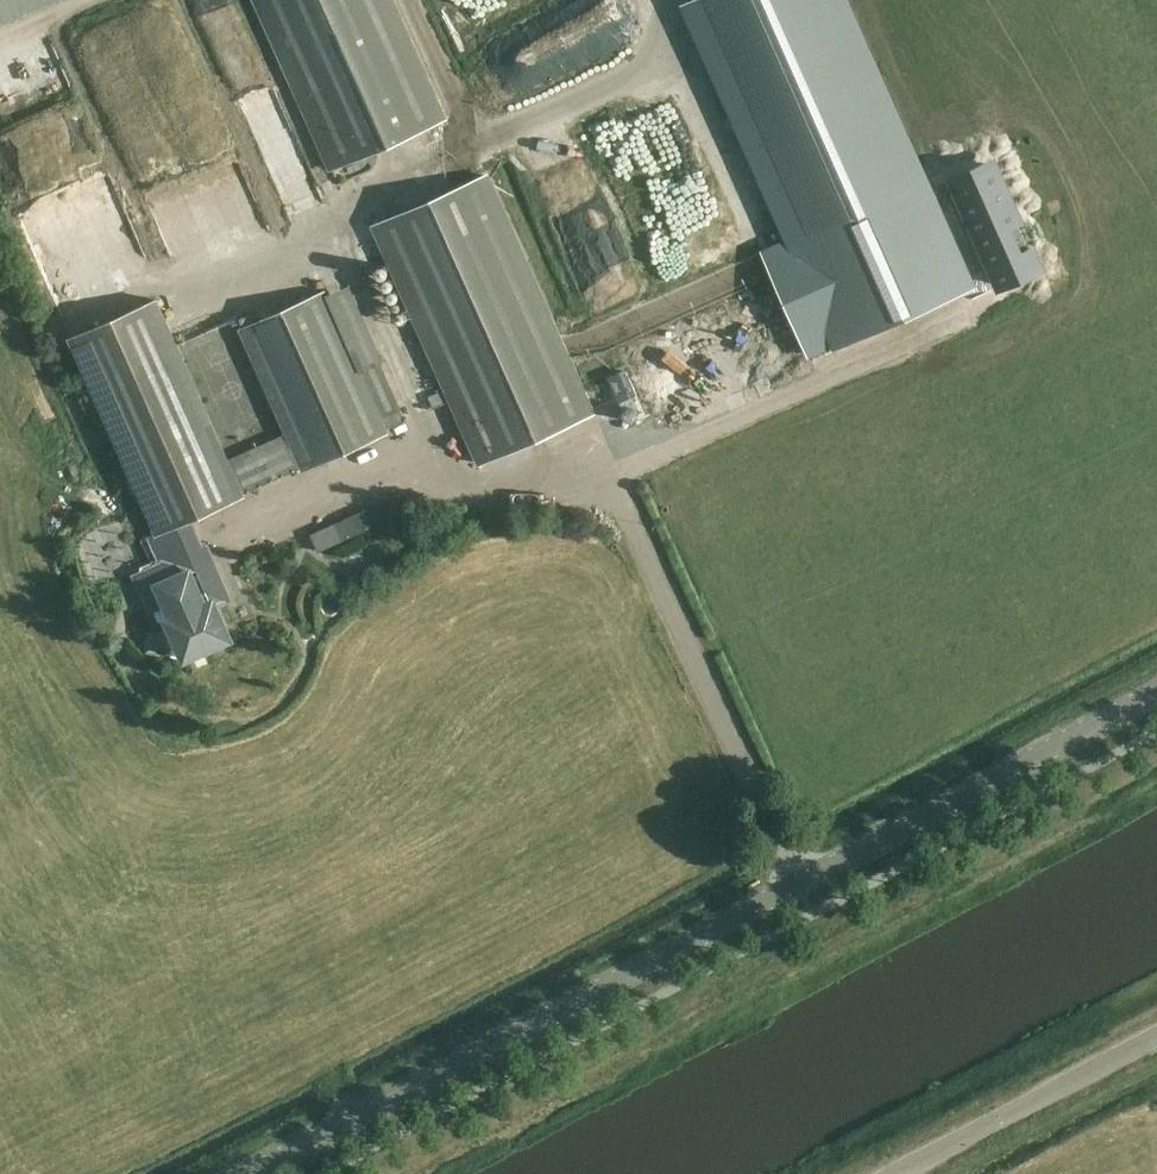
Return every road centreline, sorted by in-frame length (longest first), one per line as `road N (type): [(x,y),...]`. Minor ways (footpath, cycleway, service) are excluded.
road 1 (tertiary): [(246,1173),(1156,691)]
road 2 (unclassified): [(895,1173),(1156,1036)]

